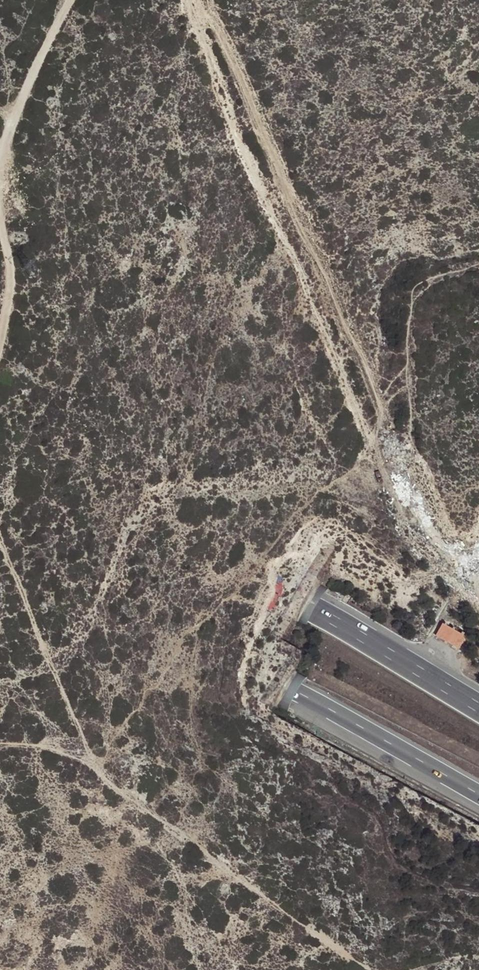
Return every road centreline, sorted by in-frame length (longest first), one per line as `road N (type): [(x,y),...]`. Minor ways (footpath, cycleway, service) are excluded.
road 1 (motorway): [(478,705),(0,401)]
road 2 (motorway): [(0,503),(298,694),(478,794)]
road 3 (track): [(0,314),(8,278),(9,100),(68,0)]

